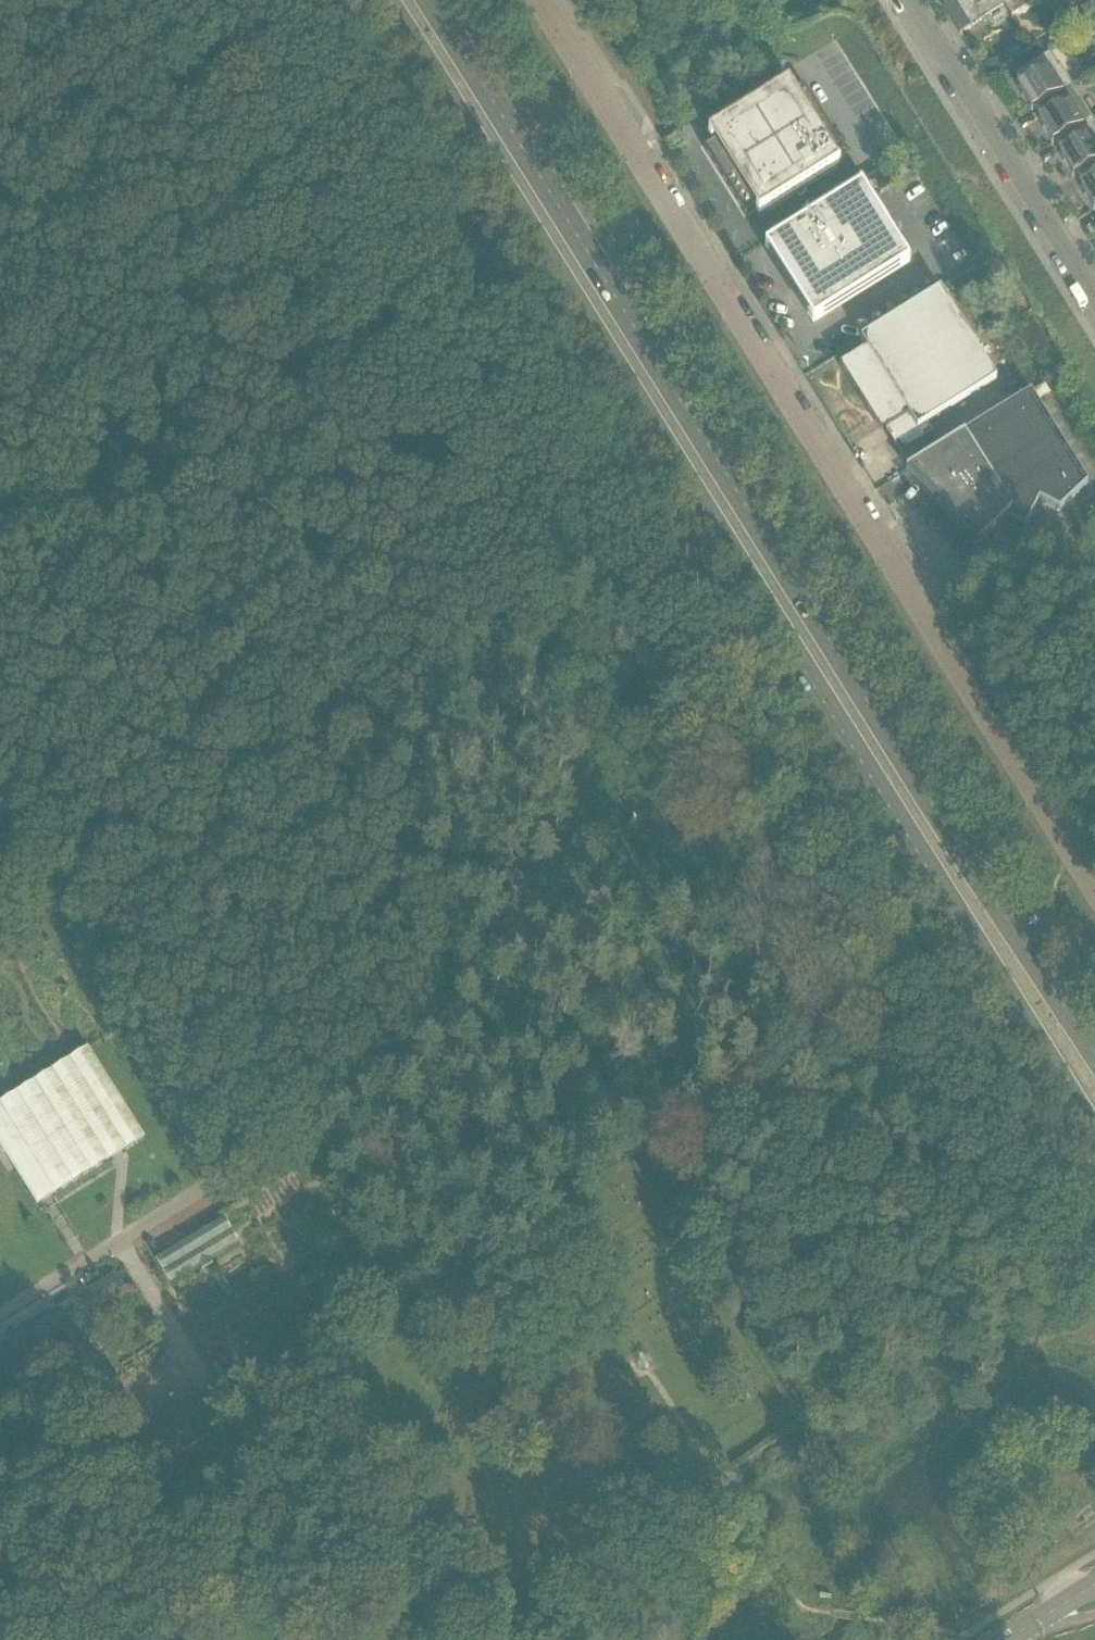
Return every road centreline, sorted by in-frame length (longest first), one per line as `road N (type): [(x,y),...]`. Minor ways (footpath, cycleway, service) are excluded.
road 1 (primary): [(378,0),(769,611),(1094,1148)]
road 2 (primary): [(1094,1047),(431,0)]
road 3 (unclassified): [(1094,895),(540,0)]
road 4 (residential): [(911,0),(1094,302)]

